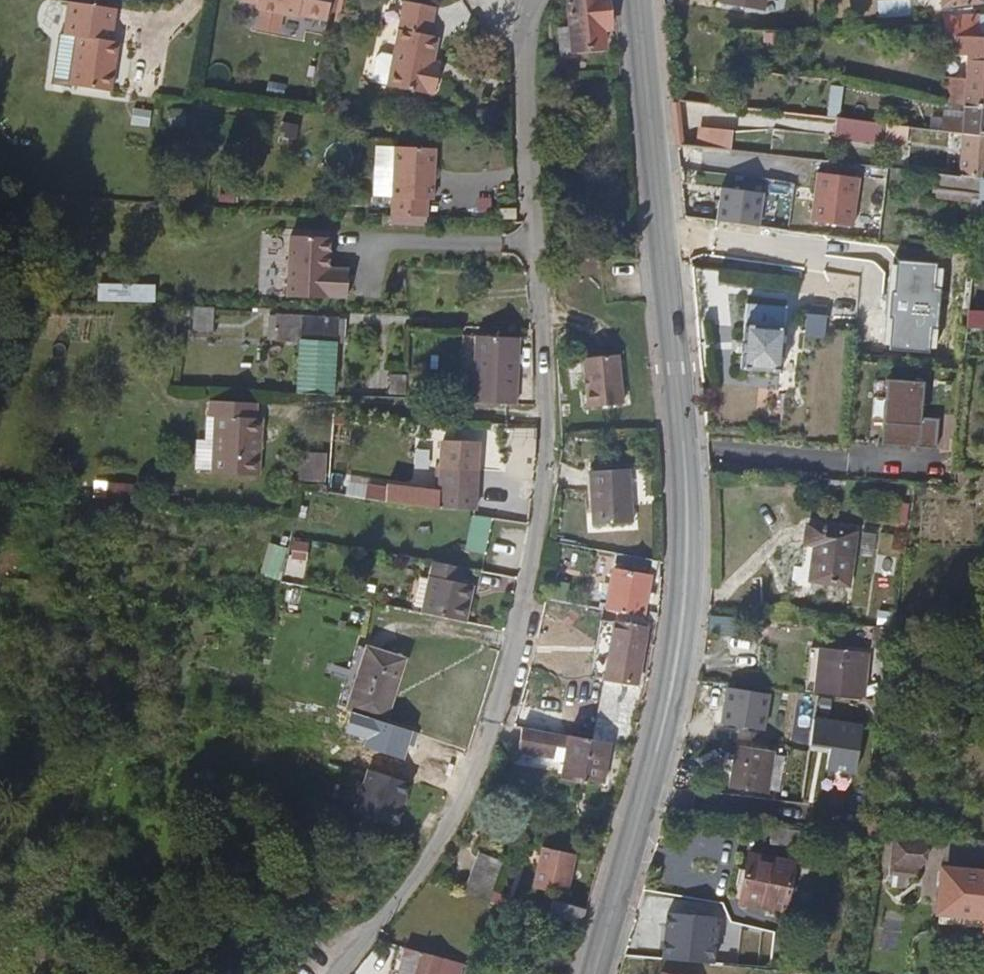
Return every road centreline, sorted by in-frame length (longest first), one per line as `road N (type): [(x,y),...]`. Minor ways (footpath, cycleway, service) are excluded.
road 1 (residential): [(538,0),(522,58),(540,454),(525,562),(451,803),(387,907),(328,973)]
road 2 (secondary): [(637,0),(682,431),(687,557),(667,714),(594,973)]

